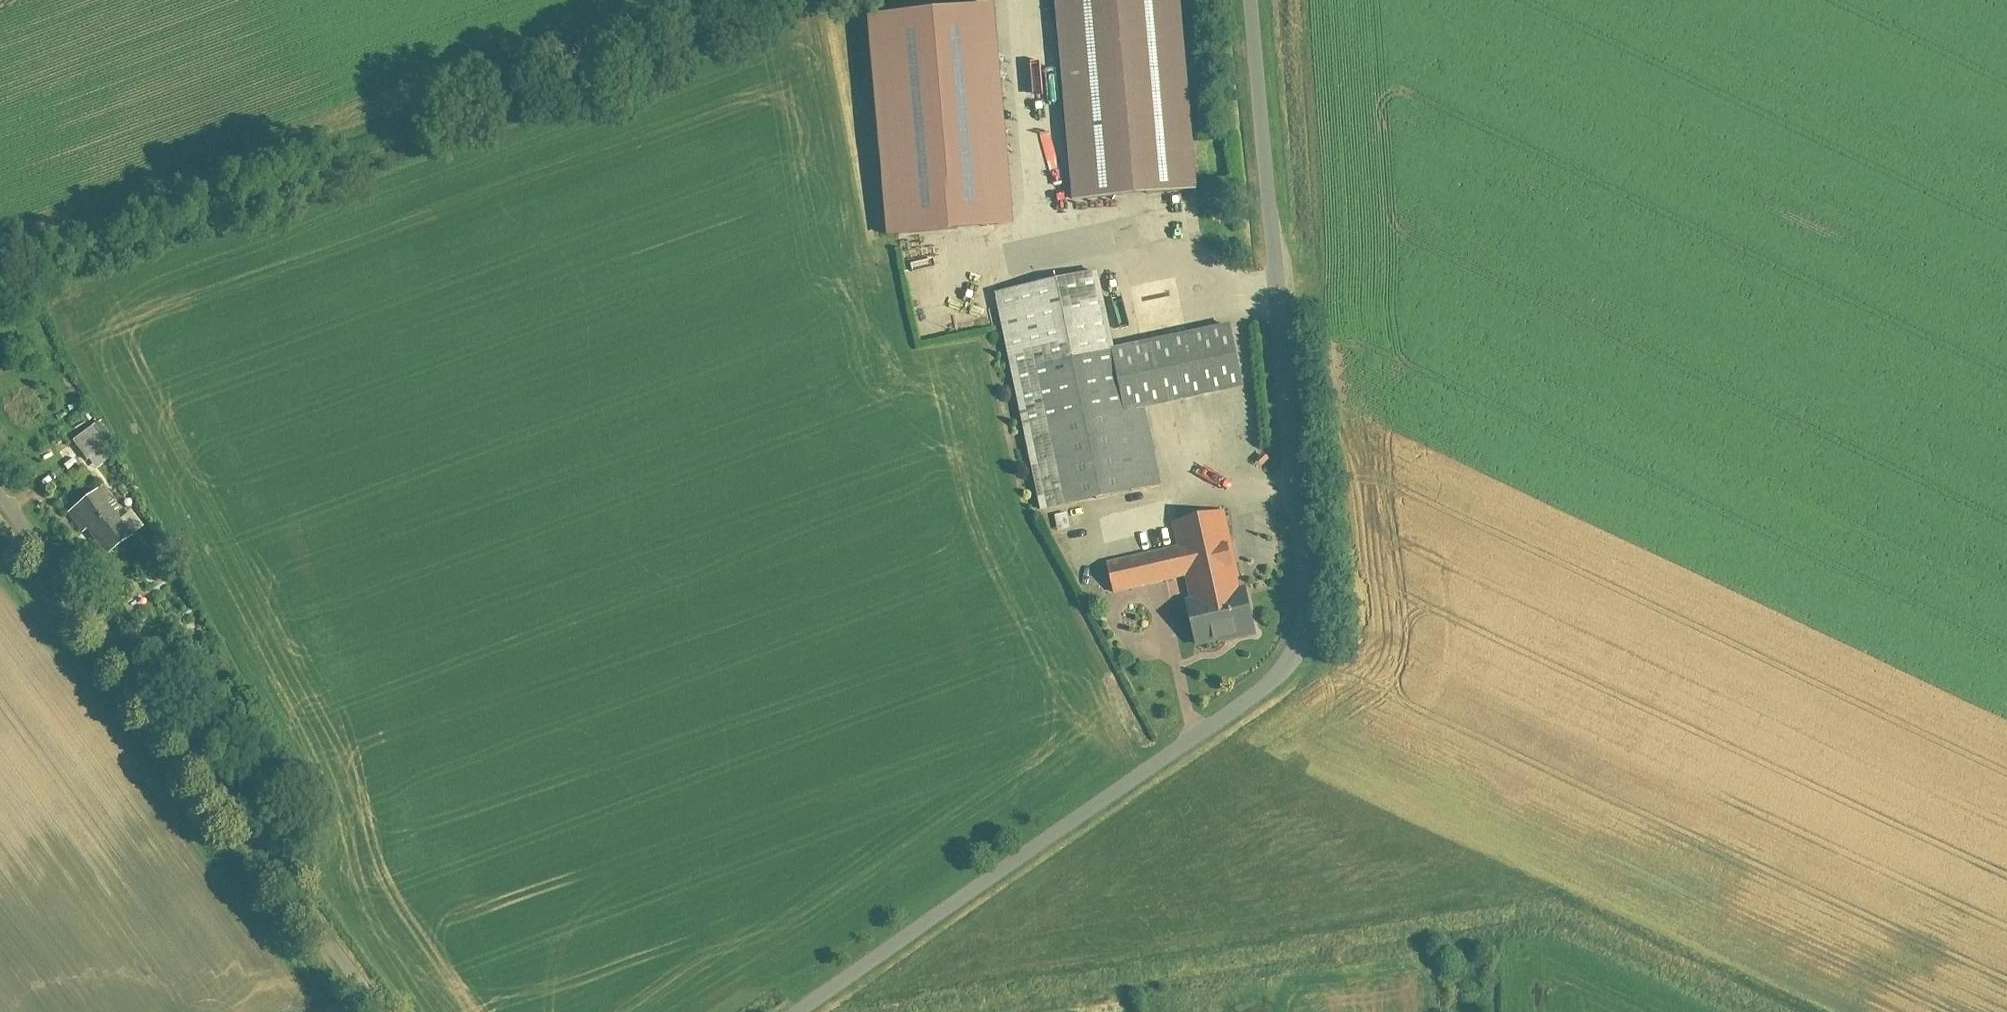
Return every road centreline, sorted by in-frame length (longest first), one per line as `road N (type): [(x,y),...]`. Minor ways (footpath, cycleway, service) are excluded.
road 1 (residential): [(1250,0),(1300,542),(1307,637),(1300,657),(1224,721),(798,1011)]
road 2 (residential): [(381,1011),(0,497)]

